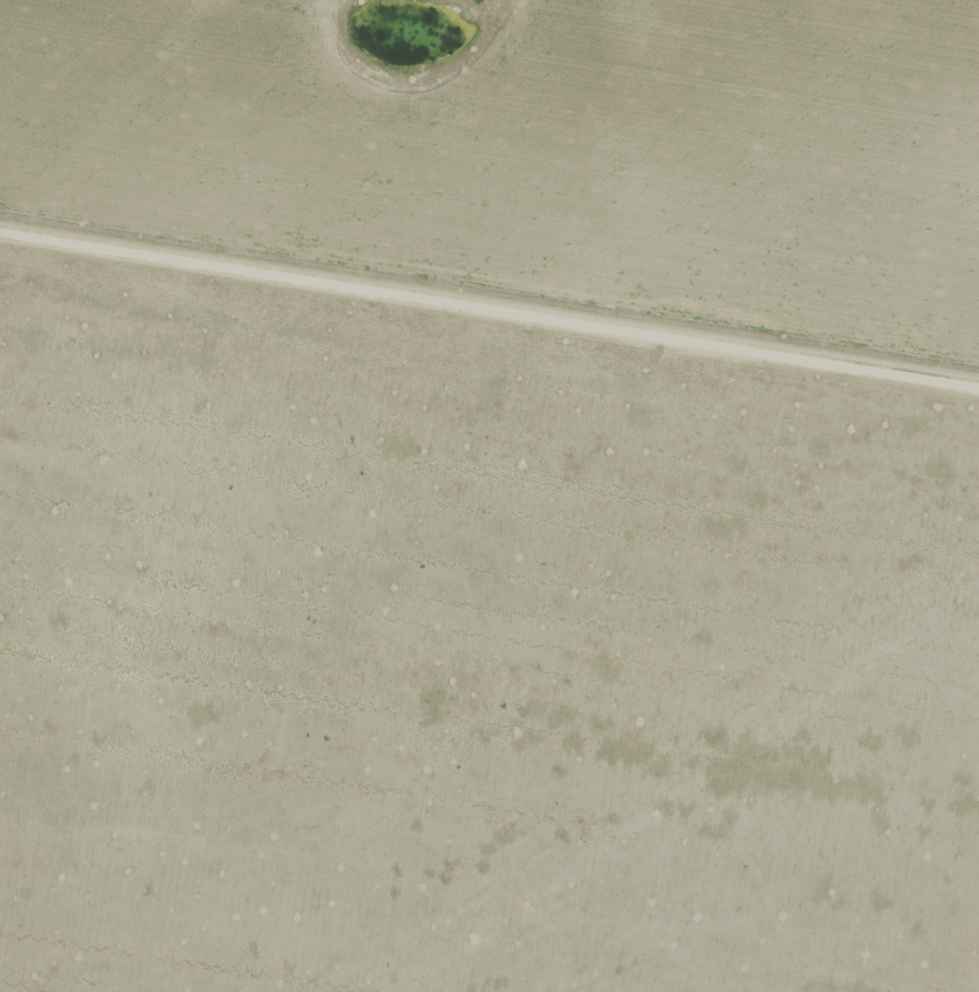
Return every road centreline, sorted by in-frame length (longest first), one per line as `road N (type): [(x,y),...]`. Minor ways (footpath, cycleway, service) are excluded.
road 1 (residential): [(978,377),(0,222)]

